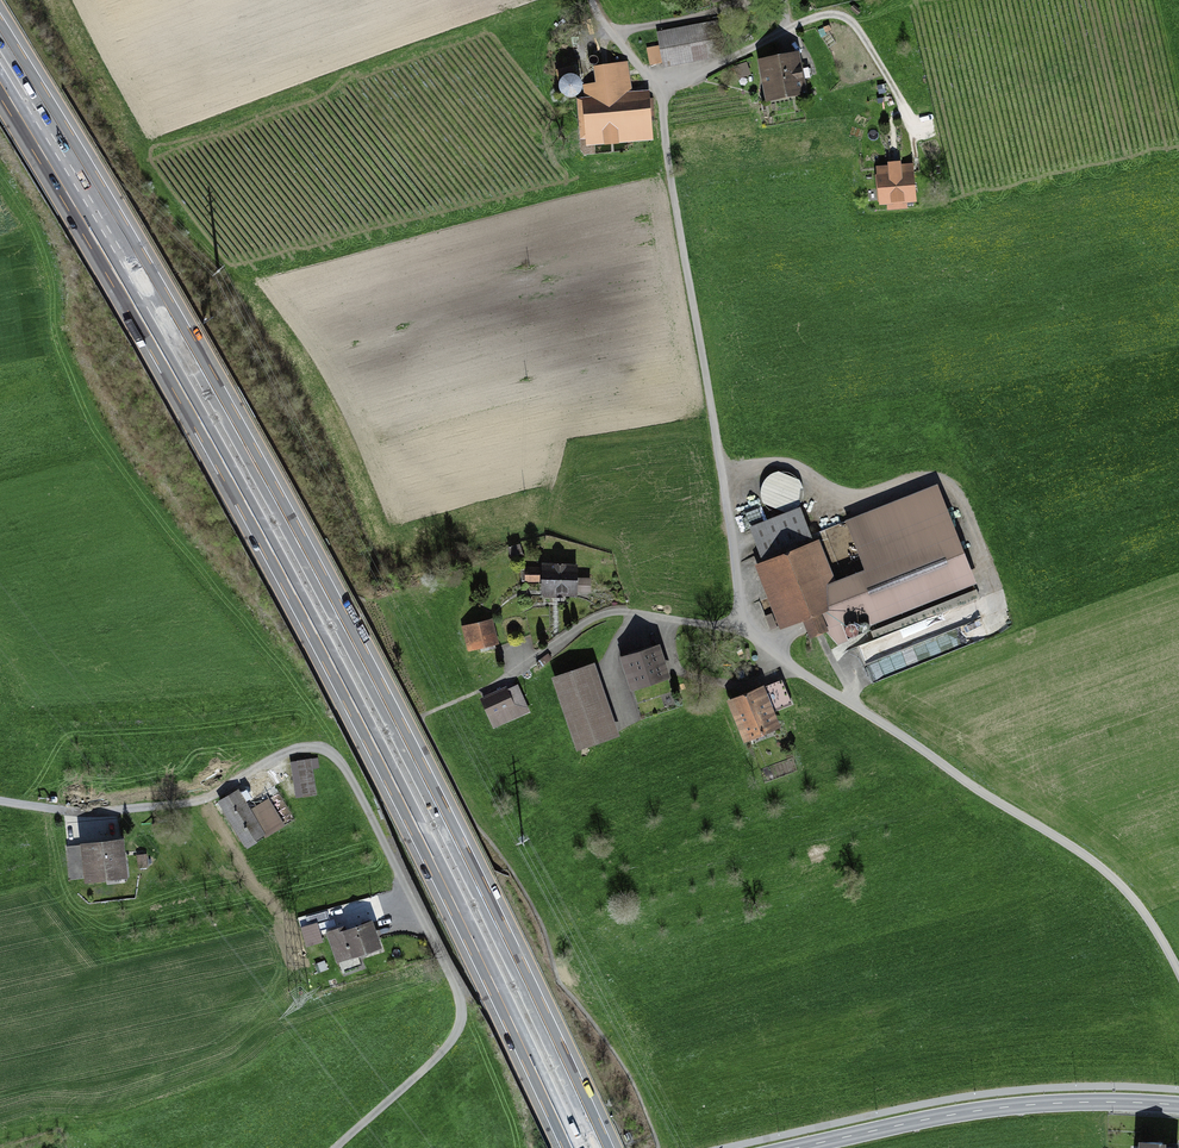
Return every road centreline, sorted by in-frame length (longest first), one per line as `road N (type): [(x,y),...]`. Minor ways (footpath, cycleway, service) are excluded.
road 1 (motorway): [(602,1147),(500,929),(316,575),(0,33)]
road 2 (motorway): [(0,83),(292,589),(571,1147)]
road 3 (track): [(332,1147),(445,1048),(463,1015),(460,993),(334,756),(305,747),(185,803),(91,812),(0,800)]
road 4 (track): [(1178,971),(1141,907),(1103,869),(738,628),(625,612),(594,617),(501,682)]
road 5 (tertiary): [(1178,1106),(985,1110),(798,1147)]

